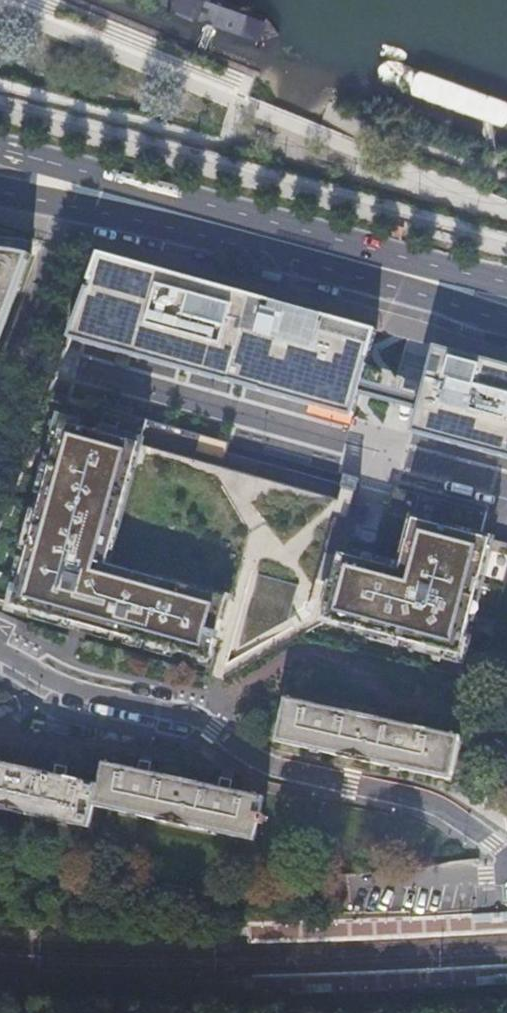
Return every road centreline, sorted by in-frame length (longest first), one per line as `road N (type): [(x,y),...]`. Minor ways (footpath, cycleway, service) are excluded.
road 1 (residential): [(506,855),(426,801),(262,765),(197,716),(59,686),(0,654)]
road 2 (primary): [(335,256),(0,147)]
road 3 (primary): [(0,188),(335,256)]
road 4 (residential): [(506,876),(329,888)]
road 5 (primary): [(335,256),(506,303)]

